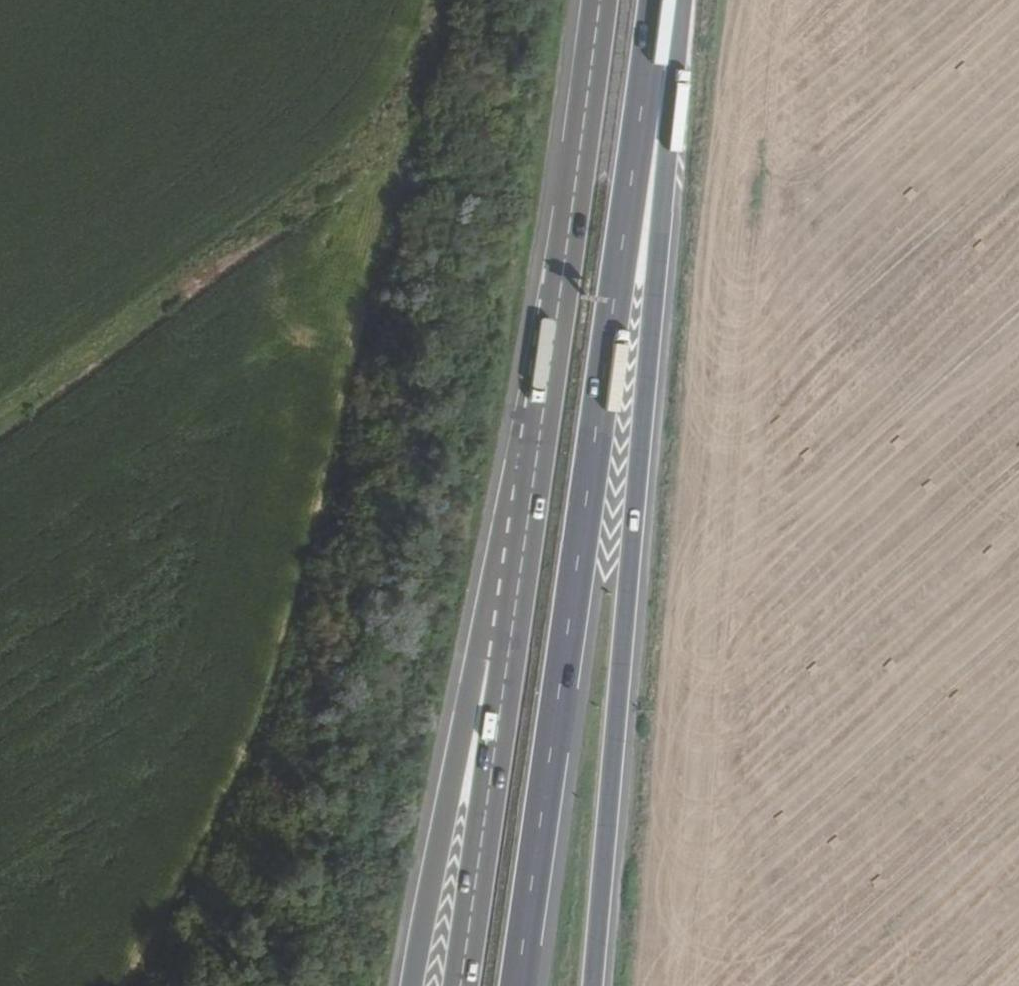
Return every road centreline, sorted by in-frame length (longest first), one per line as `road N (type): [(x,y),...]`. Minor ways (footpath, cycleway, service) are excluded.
road 1 (track): [(139,985),(298,643),(423,125),(439,0)]
road 2 (trunk): [(515,985),(655,0)]
road 3 (trunk): [(592,985),(684,0)]
road 4 (trunk): [(598,0),(508,665)]
road 5 (track): [(0,416),(376,147),(423,125)]
road 6 (trunk): [(508,665),(460,737),(417,985)]
road 7 (trunk): [(508,665),(461,985)]

